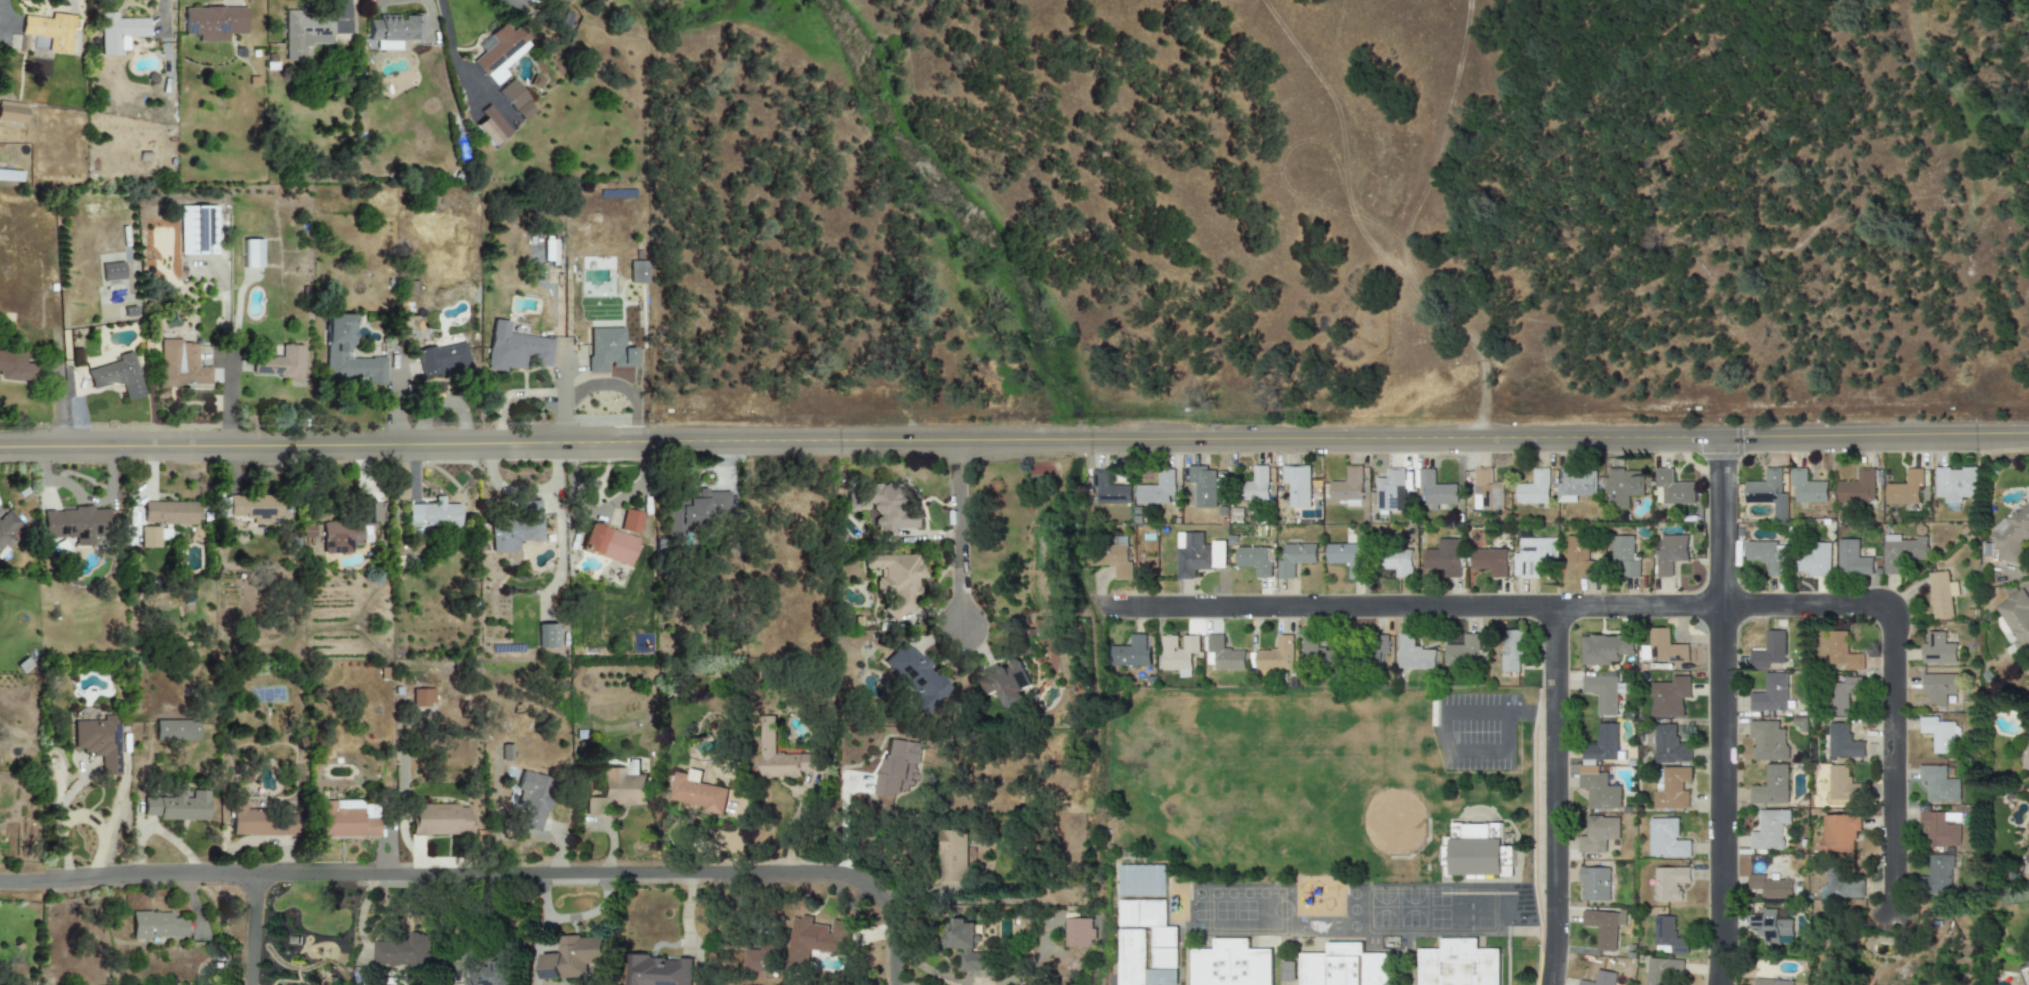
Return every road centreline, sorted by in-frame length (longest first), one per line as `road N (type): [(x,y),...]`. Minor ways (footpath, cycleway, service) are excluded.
road 1 (tertiary): [(0,447),(2028,435)]
road 2 (residential): [(1085,607),(1873,607),(1890,630),(1891,920)]
road 3 (residential): [(892,984),(889,919),(880,899),(853,879),(827,873),(255,875),(248,984)]
road 4 (residential): [(1720,437),(1716,984)]
road 5 (residential): [(1551,984),(1551,608)]
road 6 (residential): [(0,881),(255,875)]
road 7 (residential): [(955,442),(960,630)]

